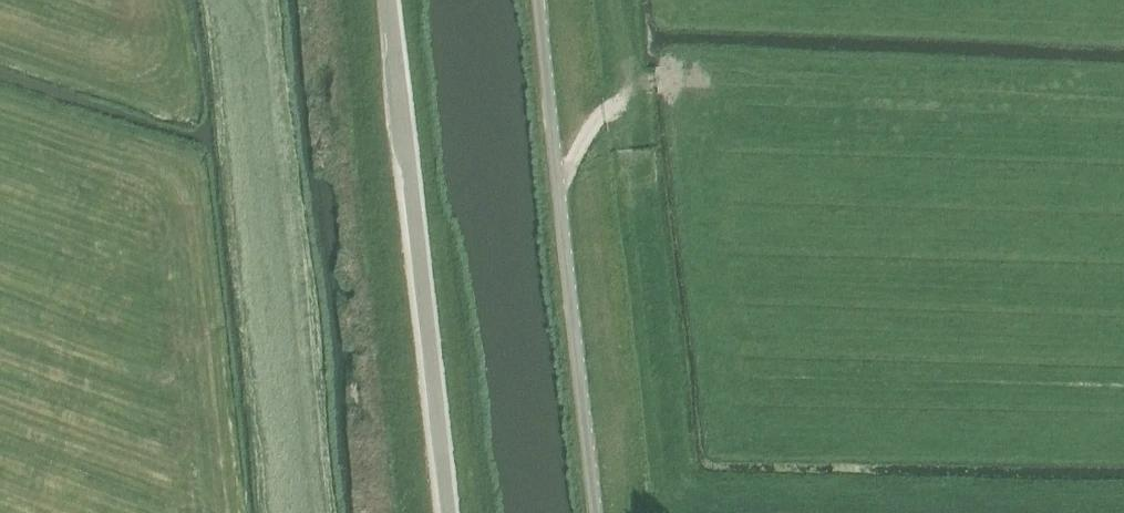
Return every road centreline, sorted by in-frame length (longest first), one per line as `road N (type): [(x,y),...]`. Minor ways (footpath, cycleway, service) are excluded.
road 1 (tertiary): [(448,512),(389,0)]
road 2 (unclassified): [(598,512),(540,0)]
road 3 (track): [(676,83),(655,83),(625,99),(560,177)]

